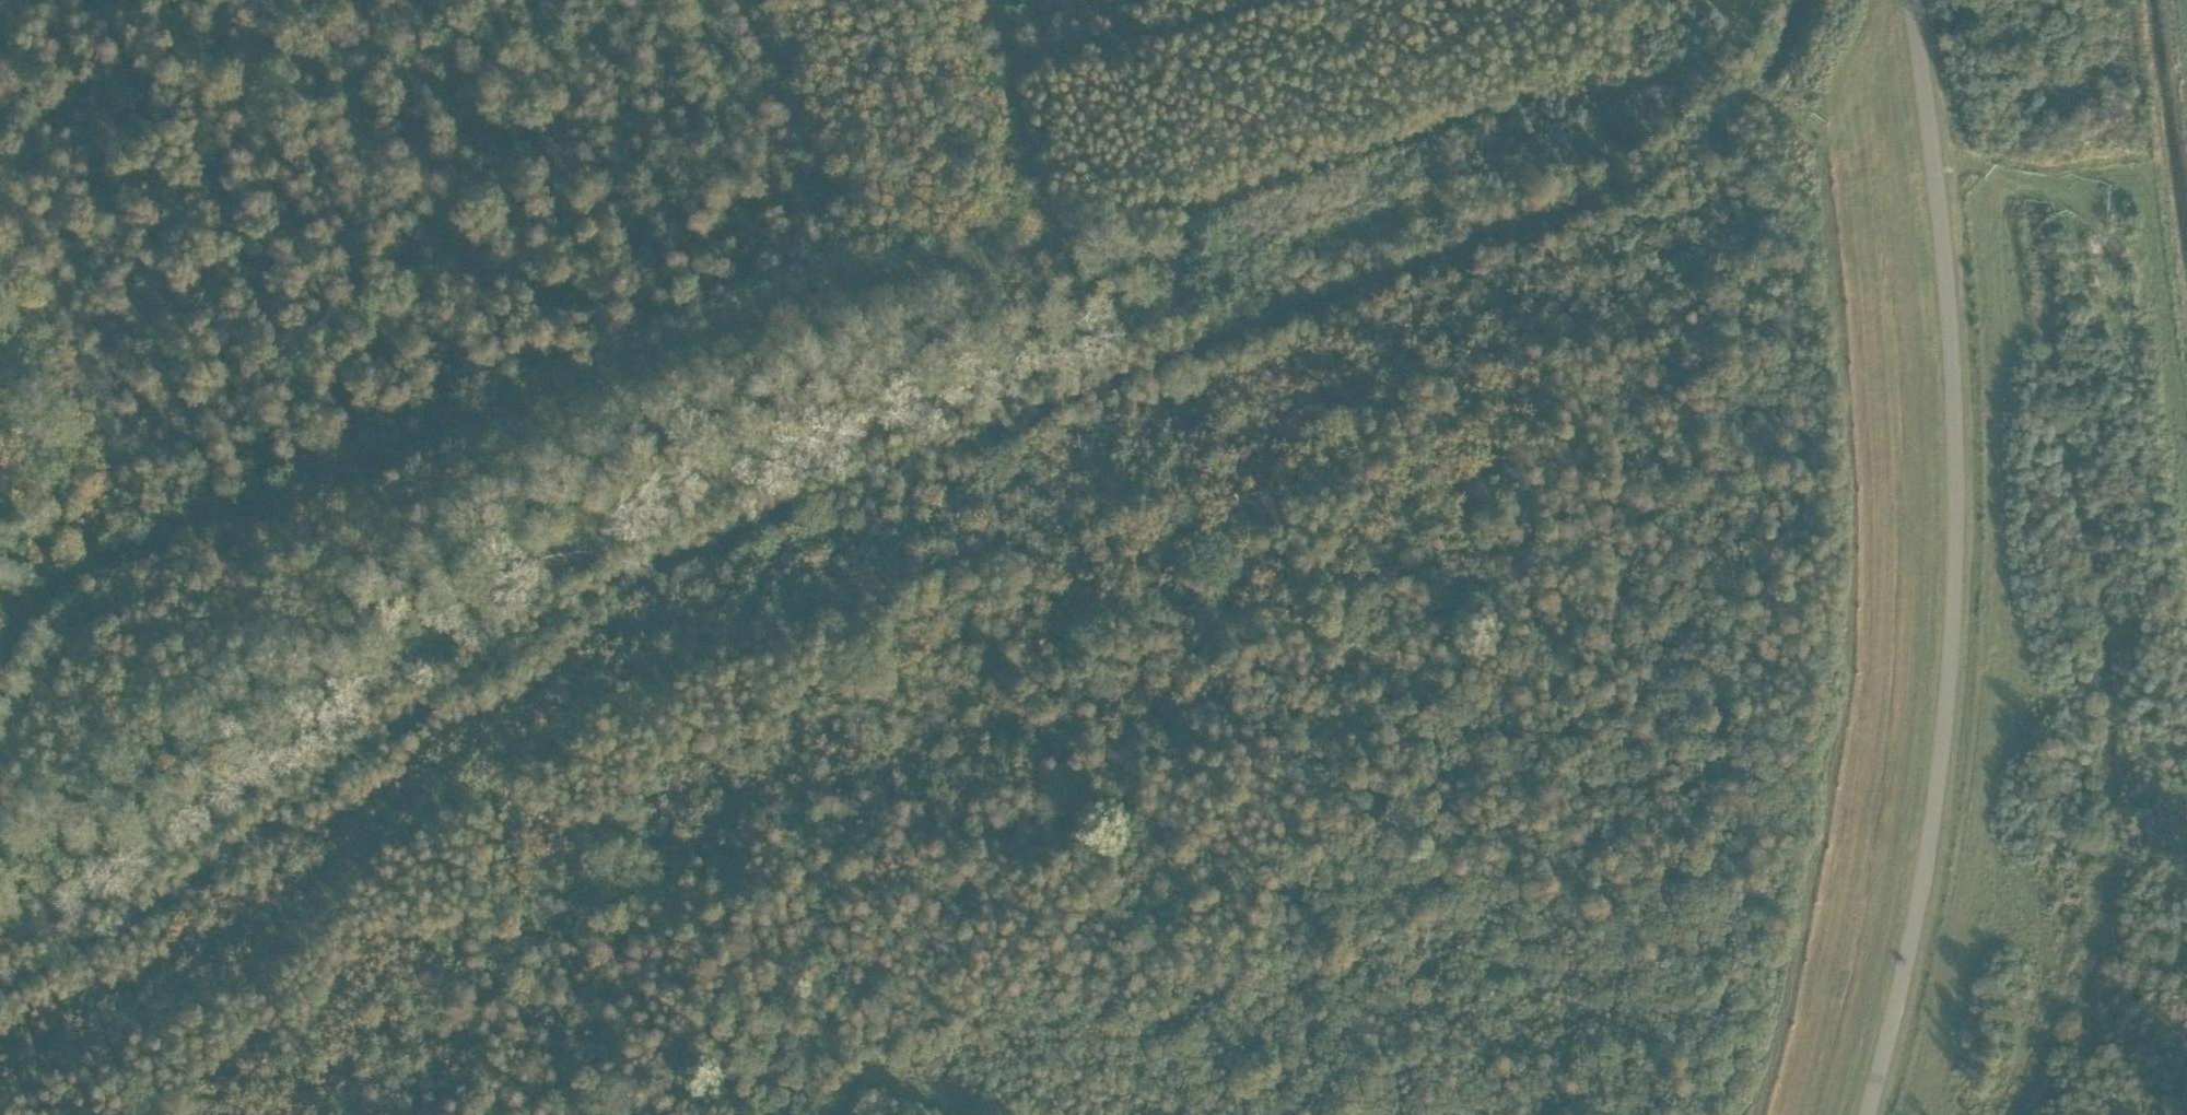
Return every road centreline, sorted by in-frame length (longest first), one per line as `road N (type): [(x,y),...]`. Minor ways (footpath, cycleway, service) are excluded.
road 1 (unclassified): [(1872,1114),(1917,905),(1942,707),(1954,493),(1945,306),(1906,0)]

